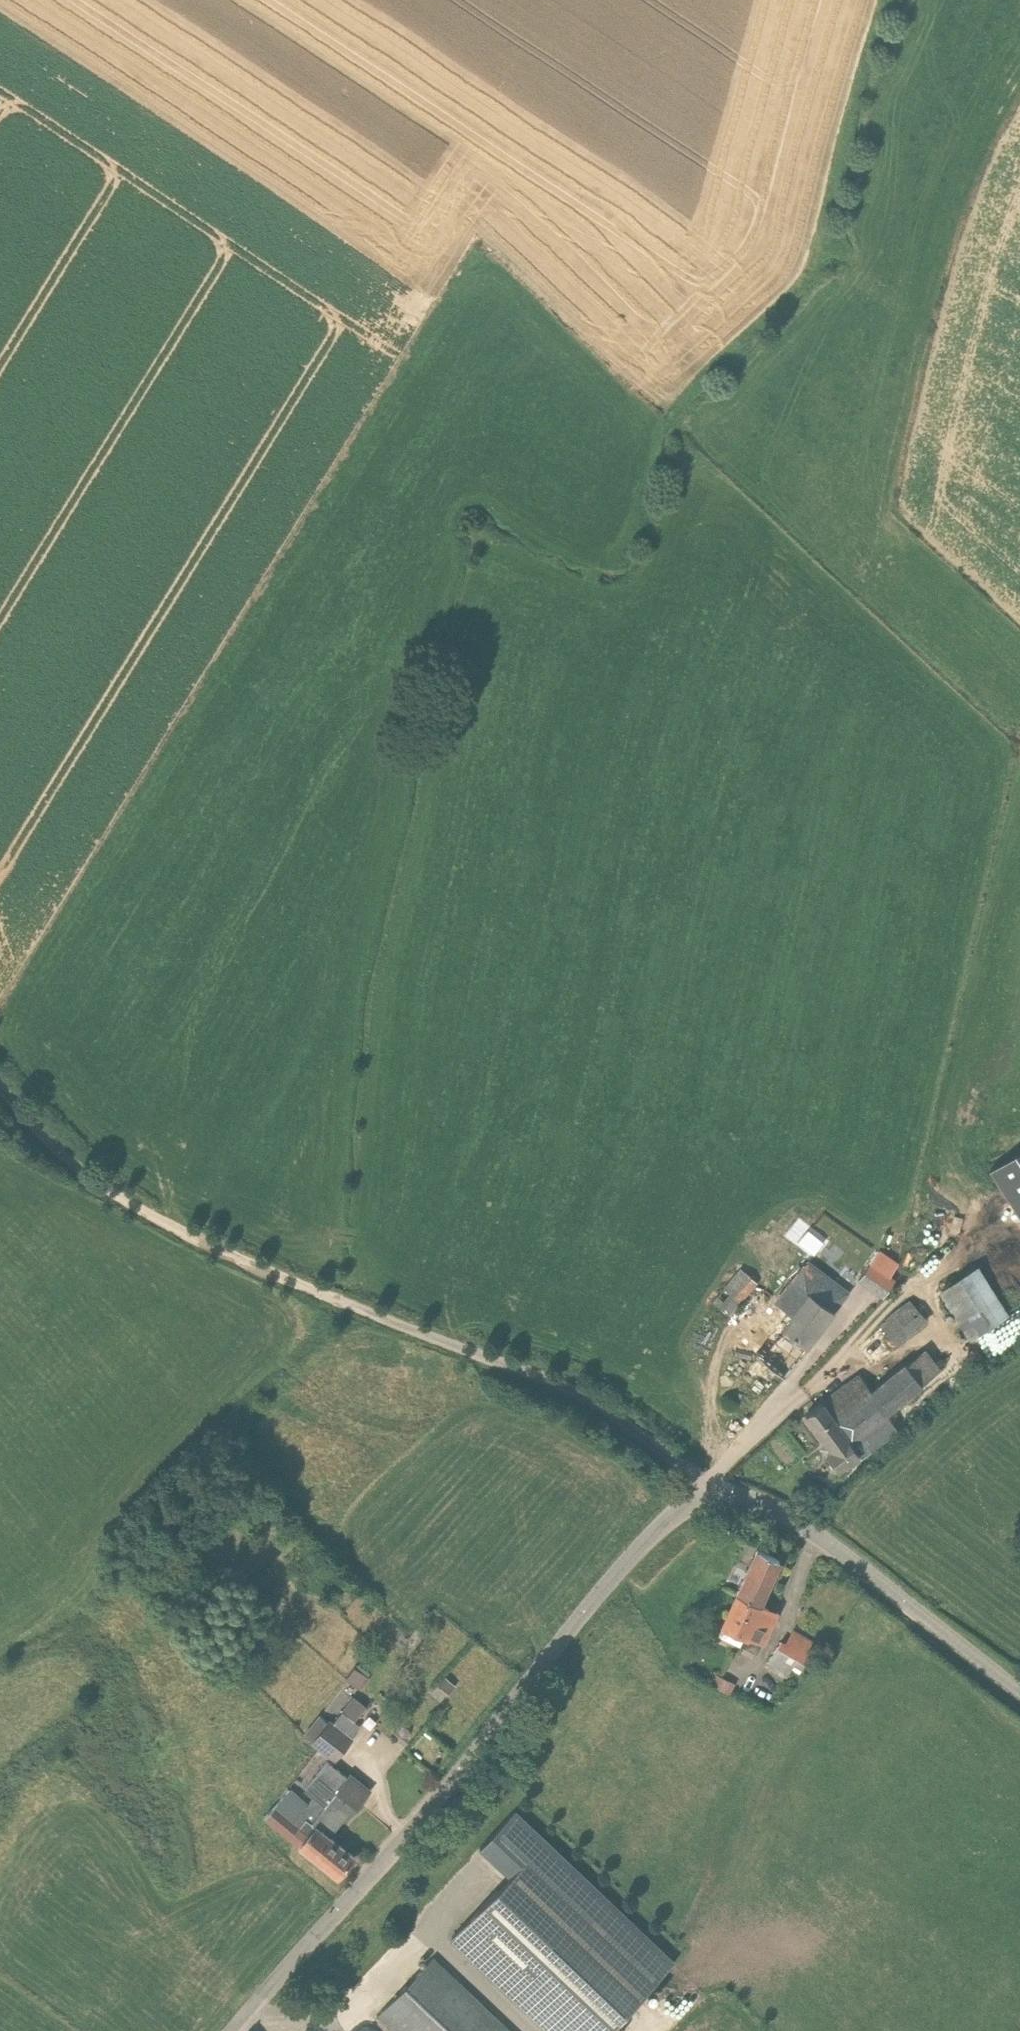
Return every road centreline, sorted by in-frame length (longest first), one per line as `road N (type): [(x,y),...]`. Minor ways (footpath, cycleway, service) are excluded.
road 1 (unclassified): [(1019,1693),(783,1513),(709,1486),(603,1590),(439,1798),(231,2030)]
road 2 (track): [(709,1486),(592,1404),(538,1376),(277,1276),(146,1212),(65,1157),(0,1087)]

